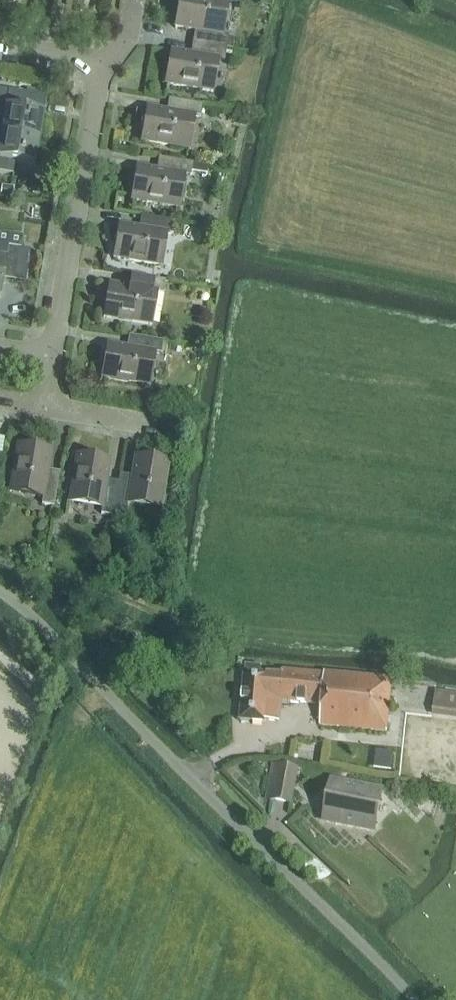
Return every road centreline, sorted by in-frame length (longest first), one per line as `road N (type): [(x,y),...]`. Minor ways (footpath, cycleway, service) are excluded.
road 1 (unclassified): [(415,999),(0,591)]
road 2 (residential): [(52,357),(102,61)]
road 3 (track): [(15,602),(50,578),(198,620)]

